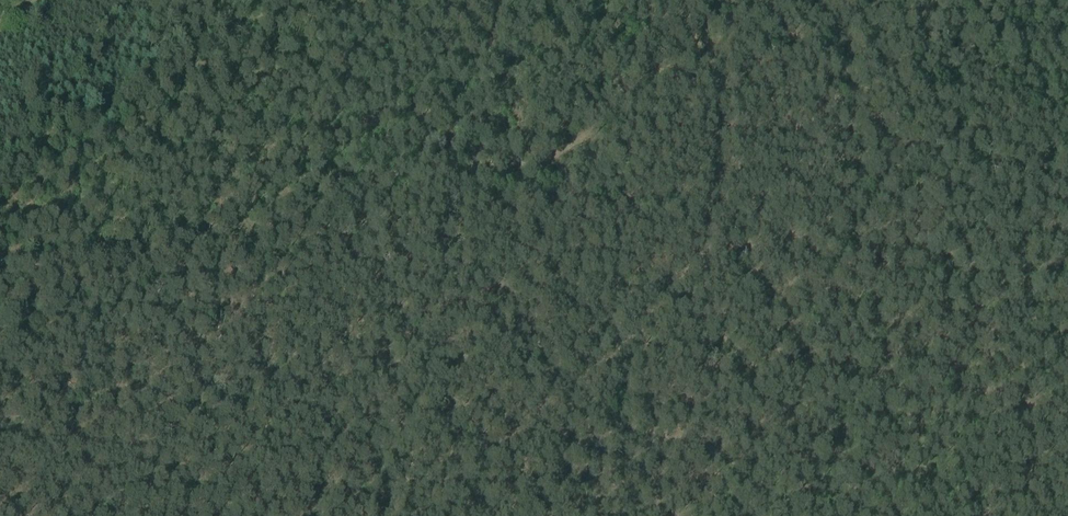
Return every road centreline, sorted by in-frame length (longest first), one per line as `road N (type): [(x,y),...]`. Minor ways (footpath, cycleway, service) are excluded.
road 1 (track): [(0,268),(35,259),(80,273),(116,269),(372,217),(452,159),(546,166),(717,43),(686,0)]

